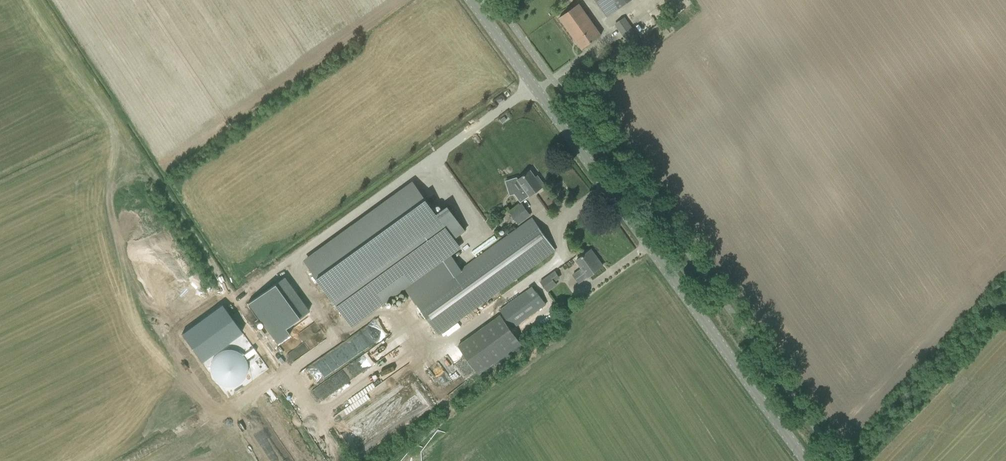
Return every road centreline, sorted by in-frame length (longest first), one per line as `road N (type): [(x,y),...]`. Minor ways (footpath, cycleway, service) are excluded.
road 1 (tertiary): [(806,460),(470,0)]

